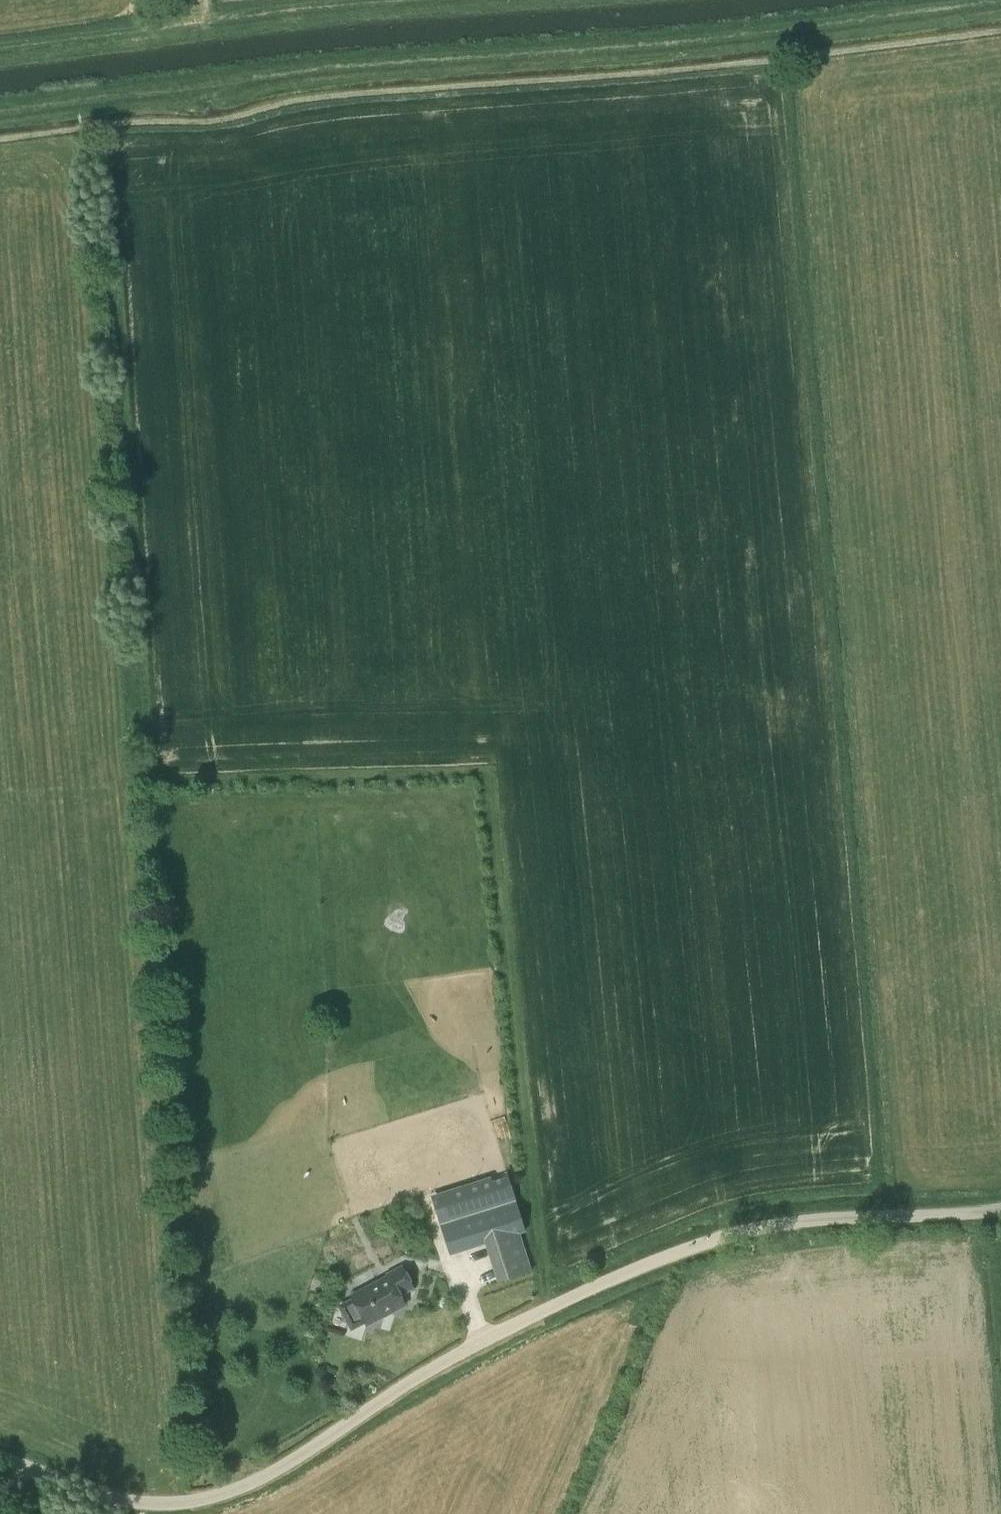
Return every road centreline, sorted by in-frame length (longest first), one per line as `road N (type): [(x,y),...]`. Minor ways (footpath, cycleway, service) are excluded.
road 1 (unclassified): [(1000,1207),(781,1219),(663,1257),(467,1347),(245,1484),(187,1503),(154,1506),(0,1461)]

